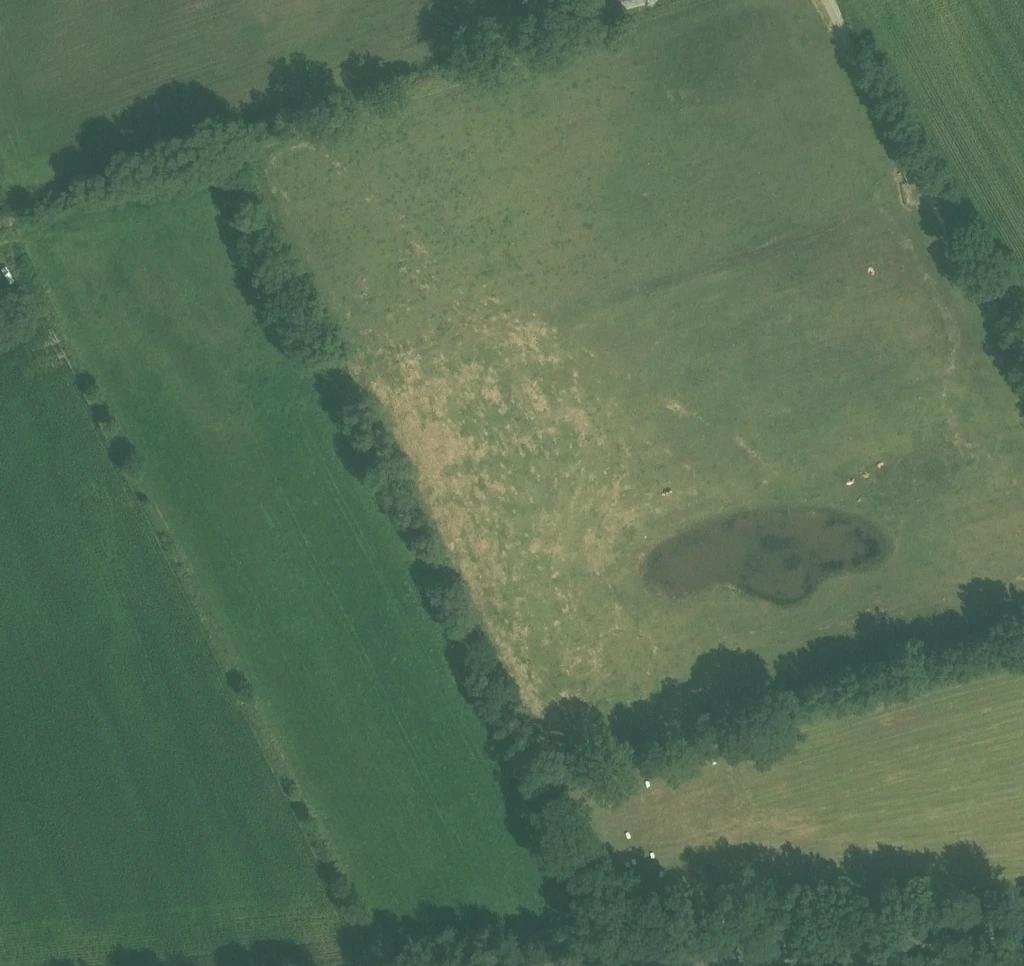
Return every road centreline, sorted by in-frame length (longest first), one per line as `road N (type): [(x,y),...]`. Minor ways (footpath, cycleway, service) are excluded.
road 1 (track): [(1023,350),(838,0)]
road 2 (tertiary): [(979,930),(642,965)]

